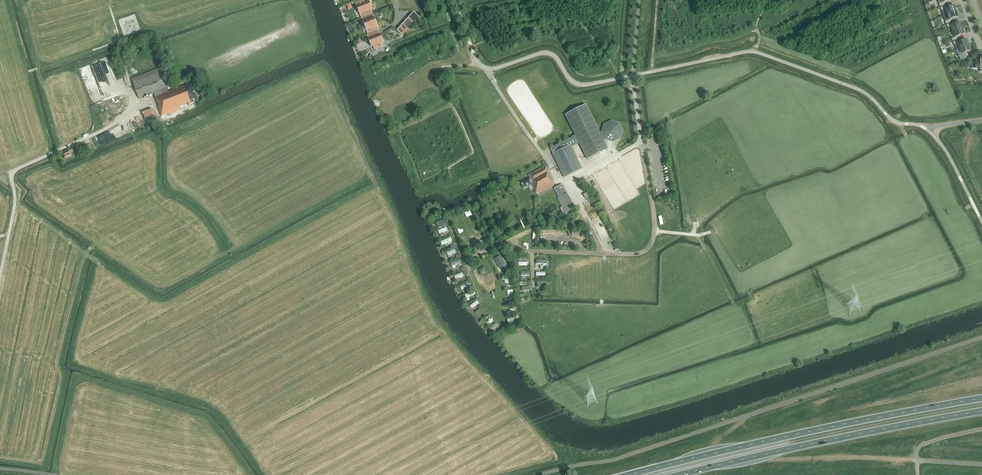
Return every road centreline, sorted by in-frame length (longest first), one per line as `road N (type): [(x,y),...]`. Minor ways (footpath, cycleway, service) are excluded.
road 1 (unclassified): [(981,120),(928,131),(901,123),(859,89),(754,52),(584,85),(547,53),(489,68)]
road 2 (trunk): [(981,399),(628,474)]
road 3 (trunk): [(679,474),(981,412)]

